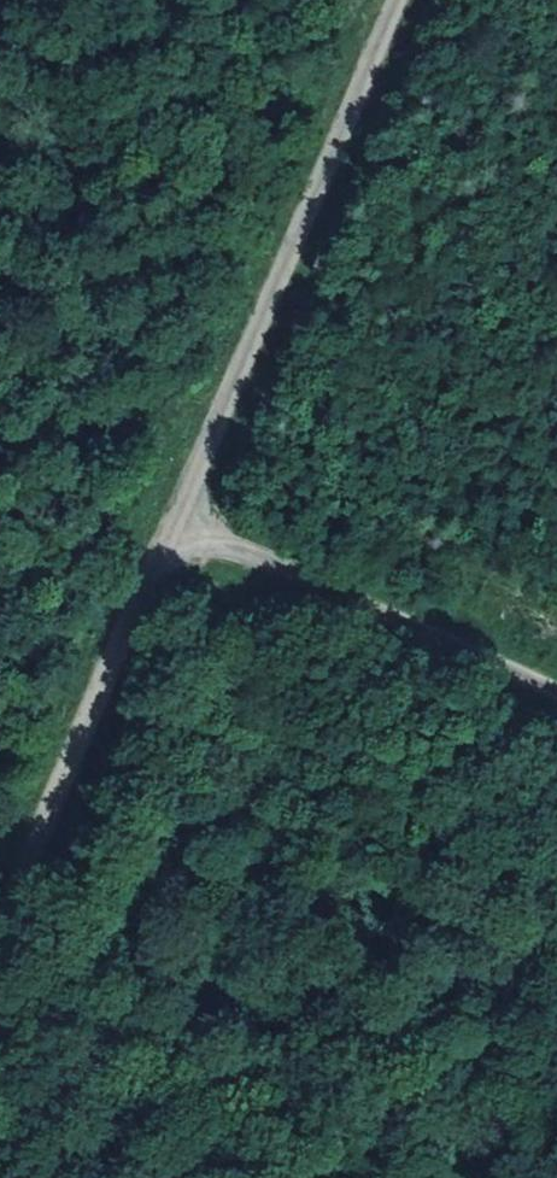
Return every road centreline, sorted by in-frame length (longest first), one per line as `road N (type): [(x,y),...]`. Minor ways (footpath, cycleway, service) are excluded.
road 1 (unclassified): [(398,0),(0,943)]
road 2 (track): [(556,692),(176,522)]

